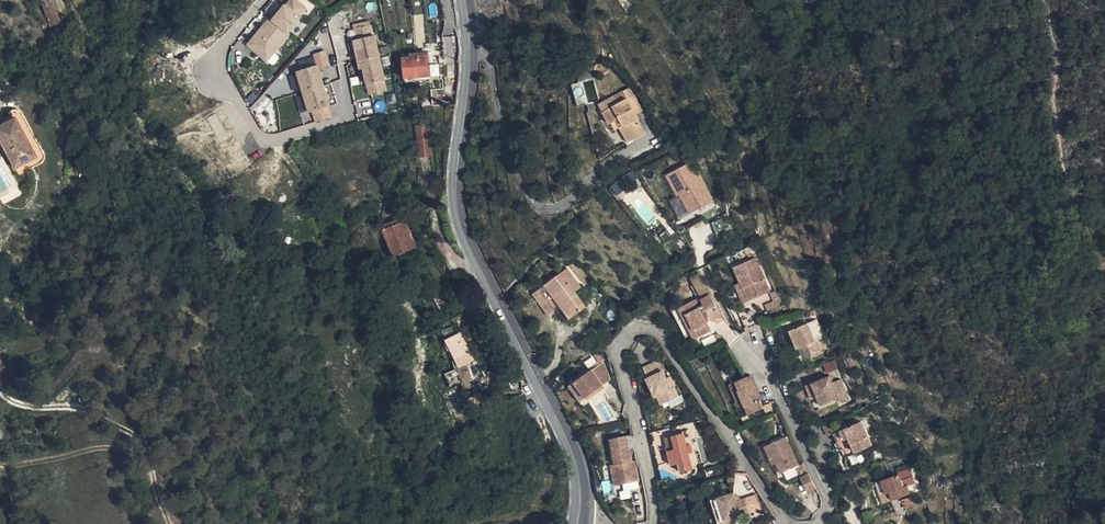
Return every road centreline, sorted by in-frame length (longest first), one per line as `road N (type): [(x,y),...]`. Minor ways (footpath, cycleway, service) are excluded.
road 1 (tertiary): [(582,509),(573,449),(461,221),(455,188),(470,79),(466,0)]
road 2 (residential): [(654,523),(658,509),(621,359),(625,340),(643,326),(668,339),(788,523)]
road 3 (track): [(177,523),(146,432),(82,403),(8,401),(0,388)]
road 4 (residential): [(821,523),(832,501),(825,476),(762,363)]

